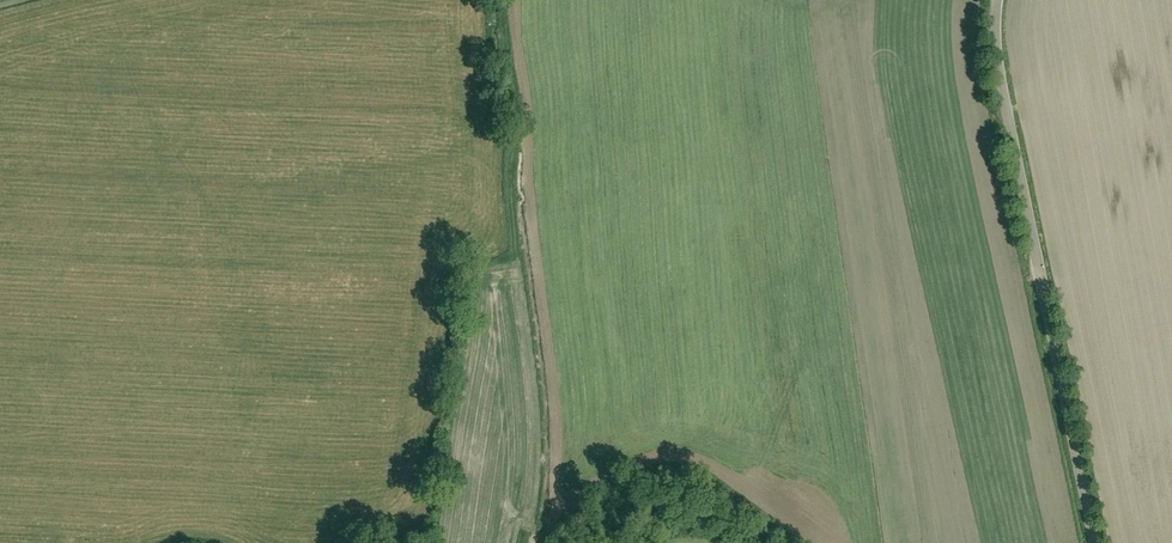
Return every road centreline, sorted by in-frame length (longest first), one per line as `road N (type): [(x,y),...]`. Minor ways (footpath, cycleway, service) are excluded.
road 1 (unclassified): [(1094,542),(996,66),(996,0)]
road 2 (track): [(507,0),(537,396),(532,542)]

